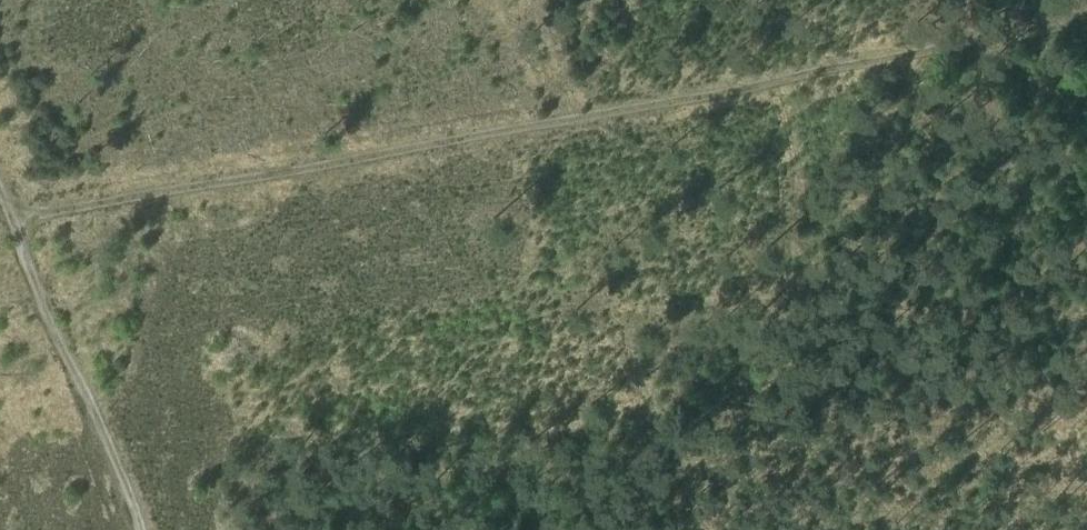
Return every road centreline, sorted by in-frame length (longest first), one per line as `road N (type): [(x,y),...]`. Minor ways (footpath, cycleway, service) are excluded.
road 1 (track): [(12,215),(1082,15)]
road 2 (track): [(12,215),(133,529)]

